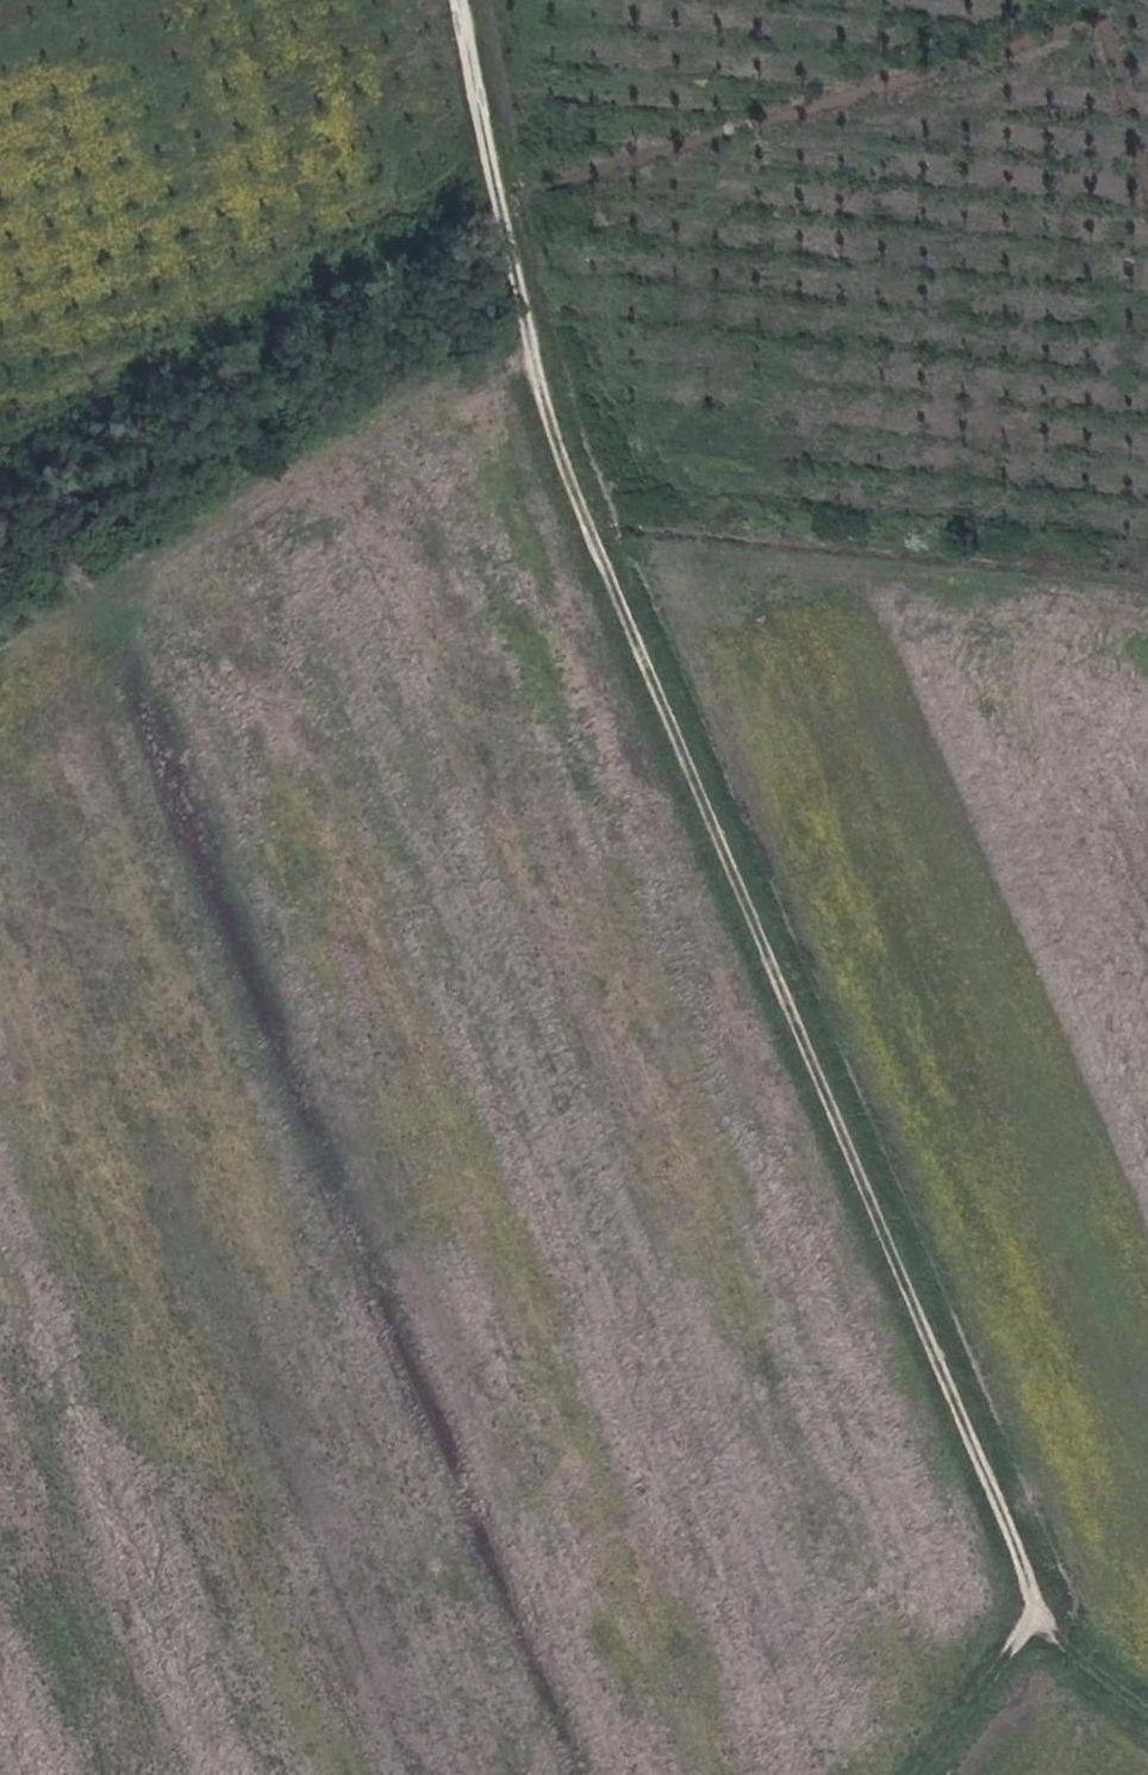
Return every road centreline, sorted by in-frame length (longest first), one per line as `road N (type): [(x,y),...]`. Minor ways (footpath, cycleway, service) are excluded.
road 1 (unclassified): [(470,0),(558,426),(639,640),(1012,1521),(1043,1622),(1078,1663)]
road 2 (track): [(1043,1622),(928,1774)]

